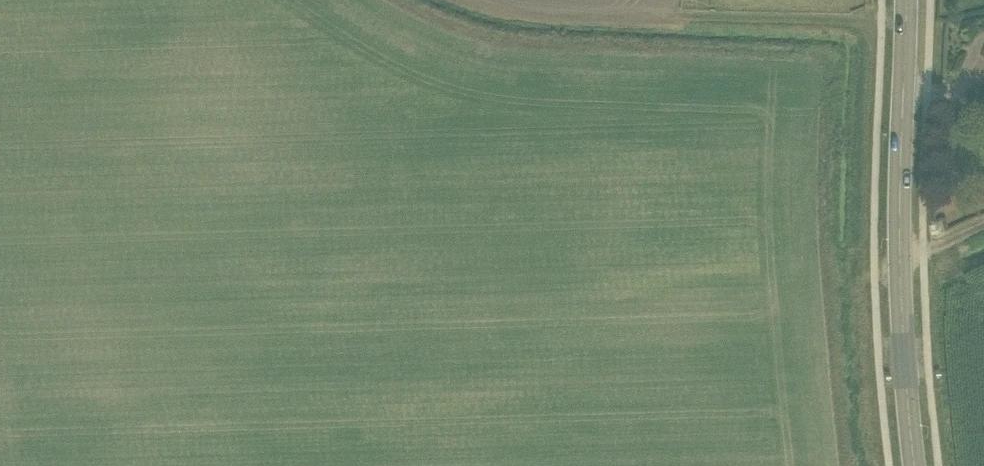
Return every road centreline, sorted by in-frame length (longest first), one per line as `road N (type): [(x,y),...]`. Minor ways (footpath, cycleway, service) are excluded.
road 1 (secondary): [(916,465),(901,281),(905,0)]

